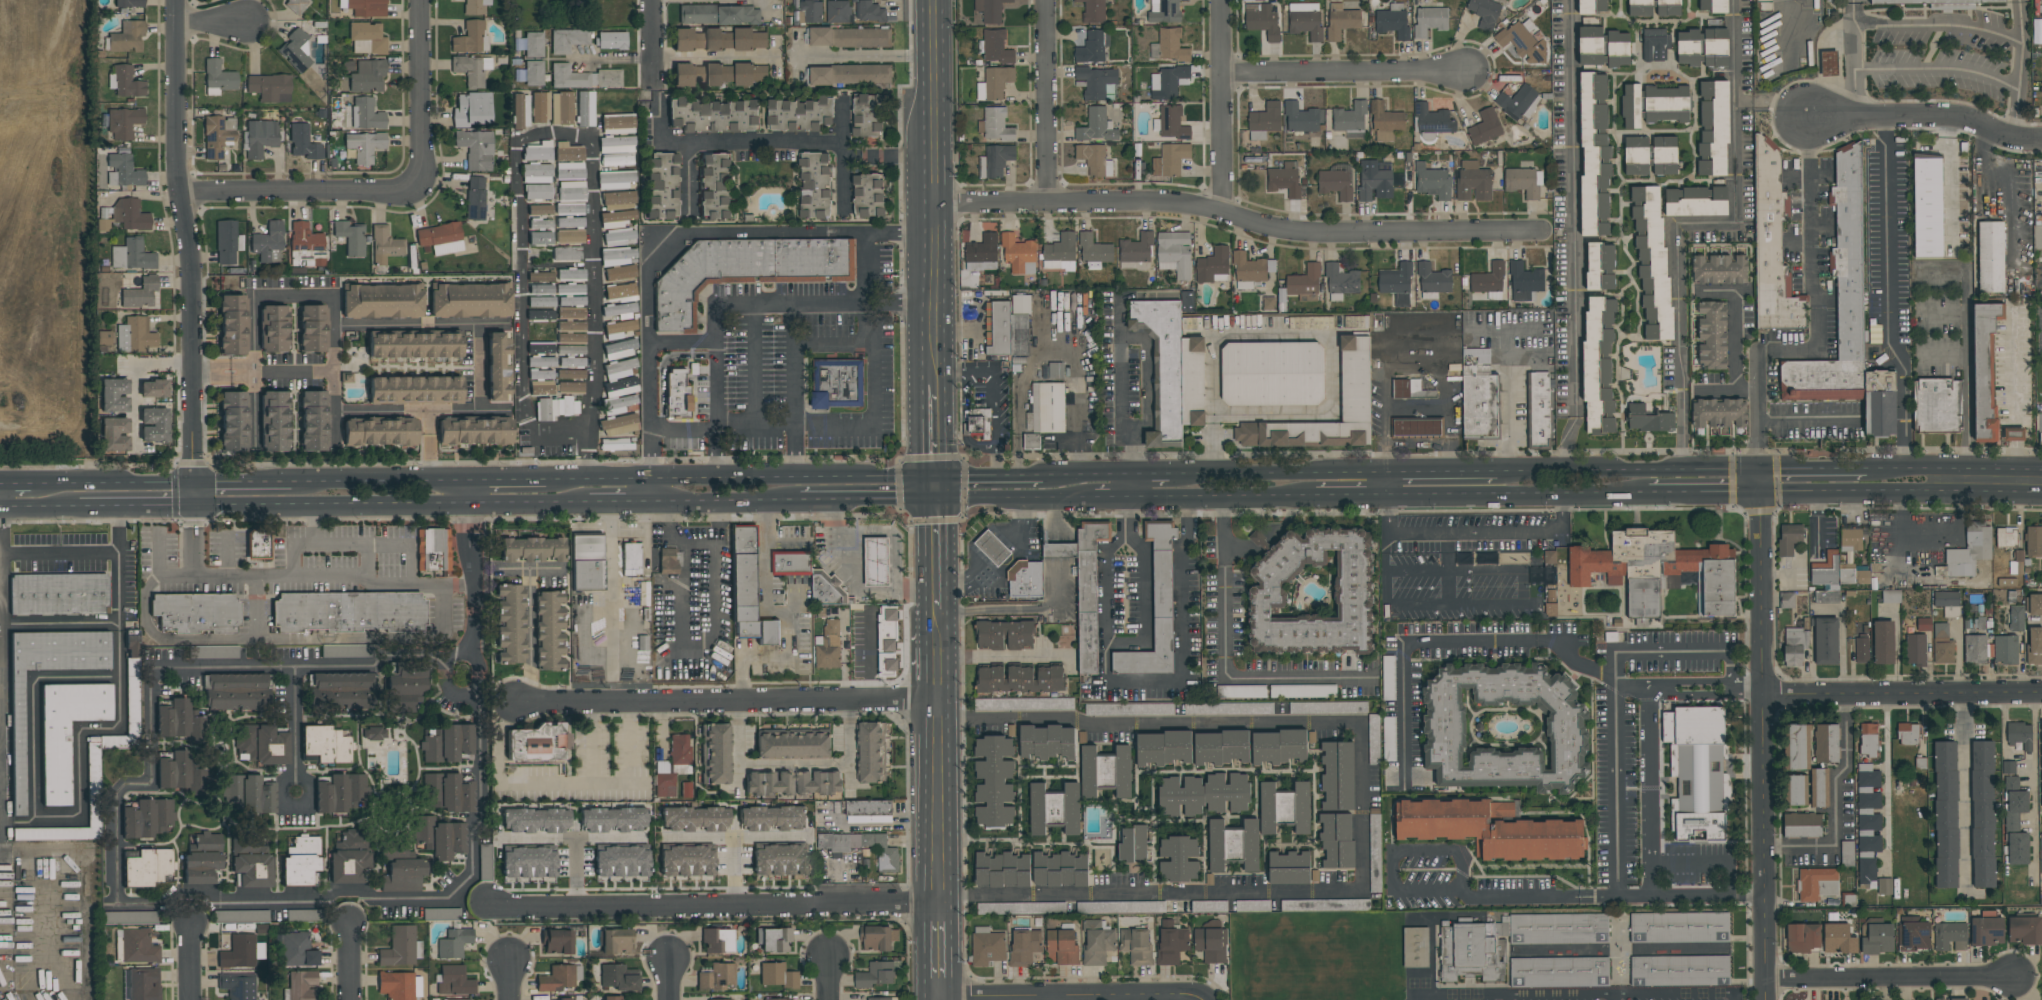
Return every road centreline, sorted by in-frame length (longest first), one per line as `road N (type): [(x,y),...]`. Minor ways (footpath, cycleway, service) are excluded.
road 1 (residential): [(922,202),(1168,198),(1287,232),(1544,232)]
road 2 (tertiary): [(1761,495),(1765,999)]
road 3 (residential): [(175,0),(193,482)]
road 4 (secondary): [(921,0),(922,475)]
road 5 (secondary): [(948,474),(943,0)]
road 6 (residential): [(489,907),(926,901)]
road 7 (residential): [(514,703),(950,700)]
road 8 (secondary): [(923,500),(926,901)]
road 9 (primary): [(193,507),(591,507)]
road 10 (primary): [(922,475),(545,480)]
road 11 (residential): [(117,904),(453,900),(472,880)]
road 12 (residential): [(153,674),(474,660)]
road 13 (residential): [(921,159),(843,159),(843,142),(660,144),(659,124)]
road 14 (residential): [(472,880),(473,584)]
road 15 (secondary): [(953,901),(949,610)]
road 16 (primary): [(1761,495),(2041,497)]
road 17 (residential): [(1764,696),(2041,695)]
road 18 (residential): [(927,998),(1197,999)]
road 19 (residential): [(117,904),(117,786),(154,785),(153,674)]
road 20 (primary): [(1761,469),(1497,470)]
road 21 (primary): [(1388,498),(1648,496)]
road 22 (residential): [(1765,981),(2013,979)]
road 23 (residential): [(1223,76),(1467,73)]
road 24 (residential): [(178,191),(405,190),(417,183)]
road 25 (residential): [(2041,142),(1961,122),(1807,118)]
road 26 (primary): [(1387,471),(1170,473)]
road 27 (residential): [(1223,0),(1223,209)]
road 28 (residential): [(1046,0),(1049,202)]
road 29 (primary): [(1125,500),(1316,499)]
road 30 (residential): [(419,0),(417,183)]
road 31 (primary): [(2041,472),(1867,470)]
road 32 (primary): [(463,481),(291,481)]
road 33 (primary): [(193,482),(31,481)]
road 34 (primary): [(653,506),(801,504)]
road 35 (primary): [(949,500),(1095,500)]
road 36 (residential): [(192,363),(134,363),(134,437)]
road 37 (primary): [(801,504),(923,500)]

